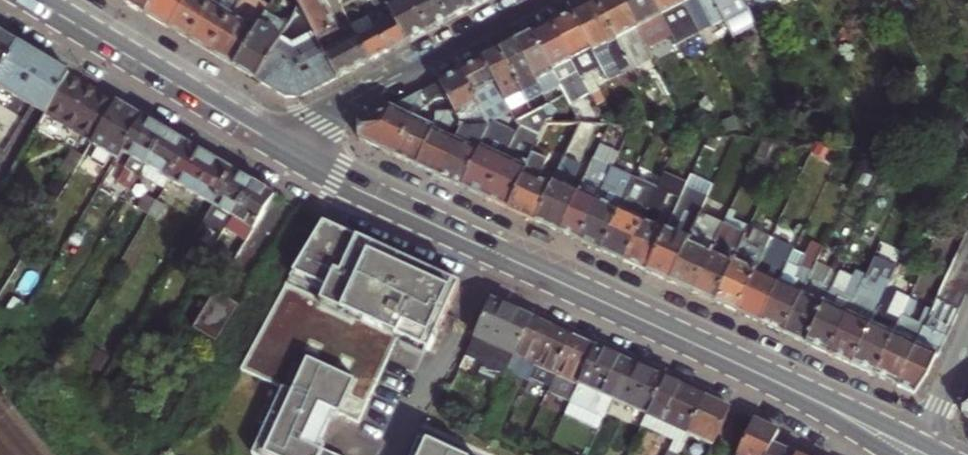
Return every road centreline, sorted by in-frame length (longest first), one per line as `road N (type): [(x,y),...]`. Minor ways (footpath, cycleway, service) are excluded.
road 1 (primary): [(741,368),(286,151)]
road 2 (residential): [(540,0),(326,114),(286,151)]
road 3 (primary): [(286,151),(35,0)]
road 4 (primary): [(920,442),(741,368)]
road 5 (primary): [(741,368),(888,454)]

